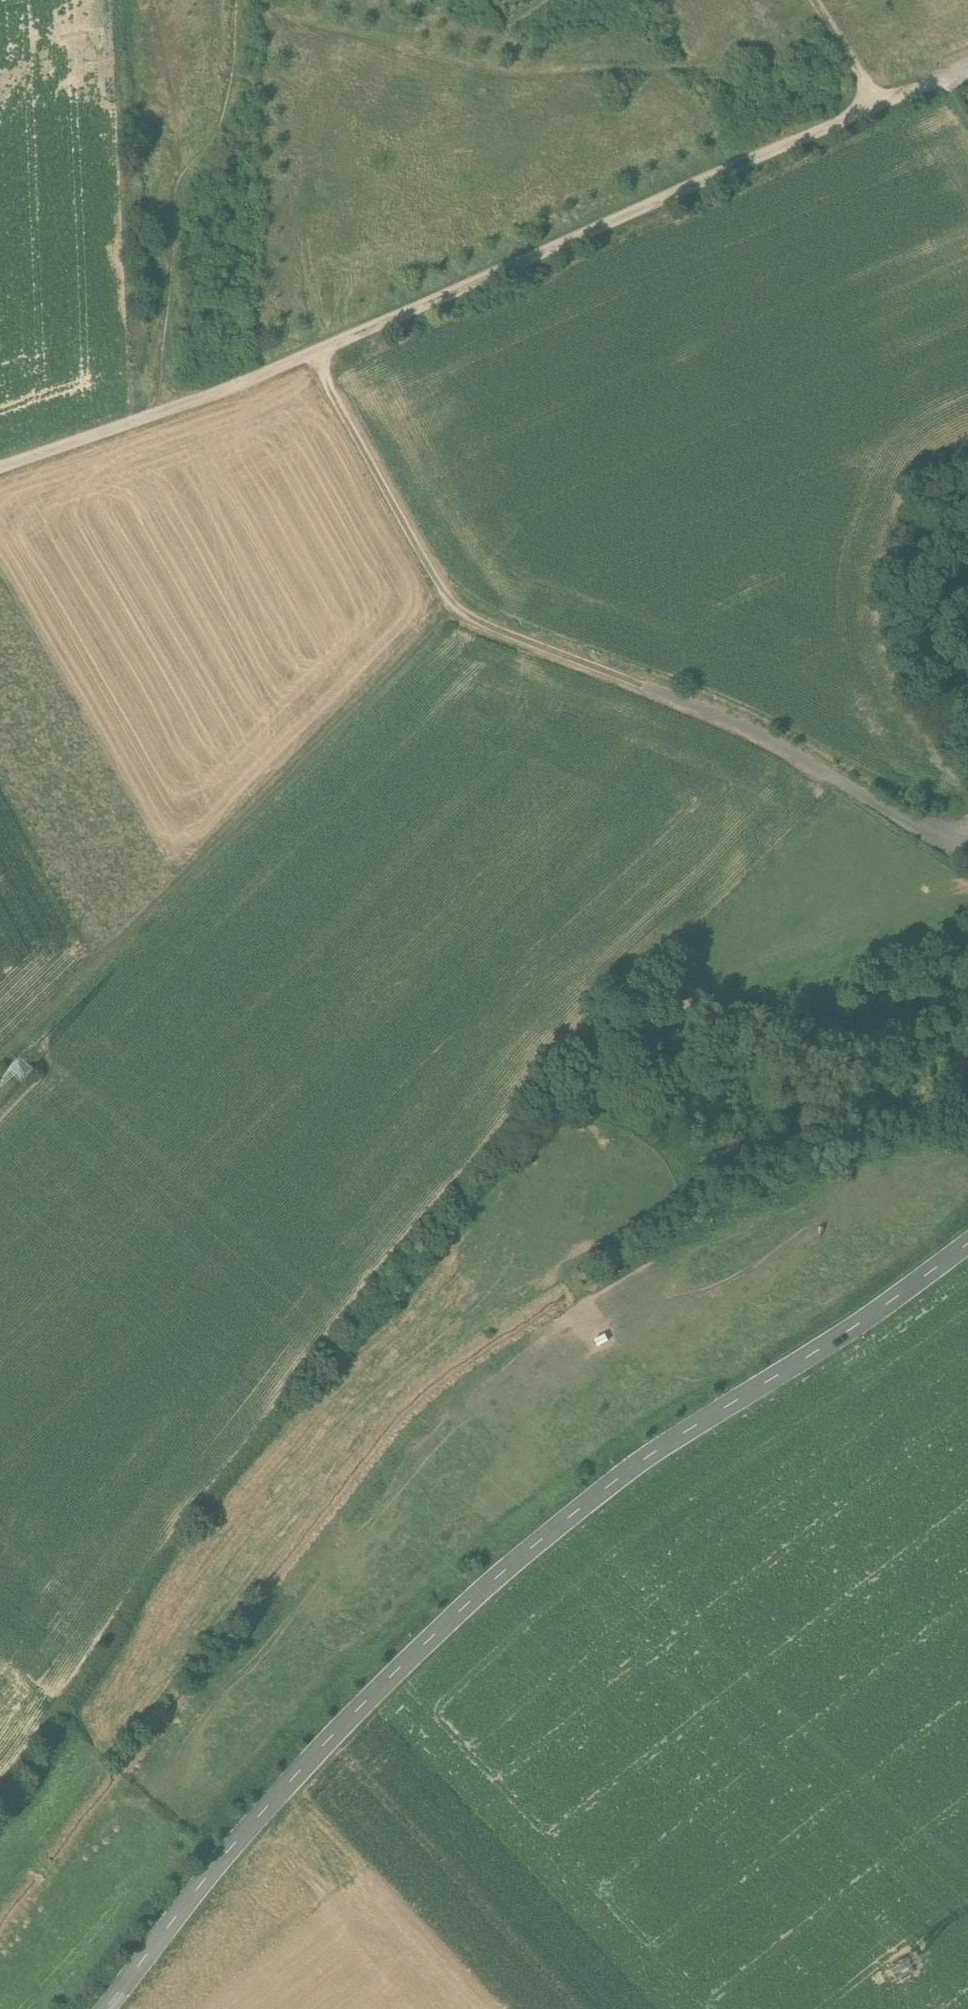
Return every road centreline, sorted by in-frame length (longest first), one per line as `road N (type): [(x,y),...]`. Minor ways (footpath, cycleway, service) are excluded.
road 1 (tertiary): [(107,2008),(254,1824),(365,1705),(535,1546),(616,1481),(967,1246)]
road 2 (track): [(163,415),(952,79)]
road 3 (track): [(453,607),(0,1056)]
road 4 (track): [(453,607),(967,829)]
road 5 (track): [(326,348),(453,607)]
road 6 (track): [(0,465),(42,459),(163,415)]

